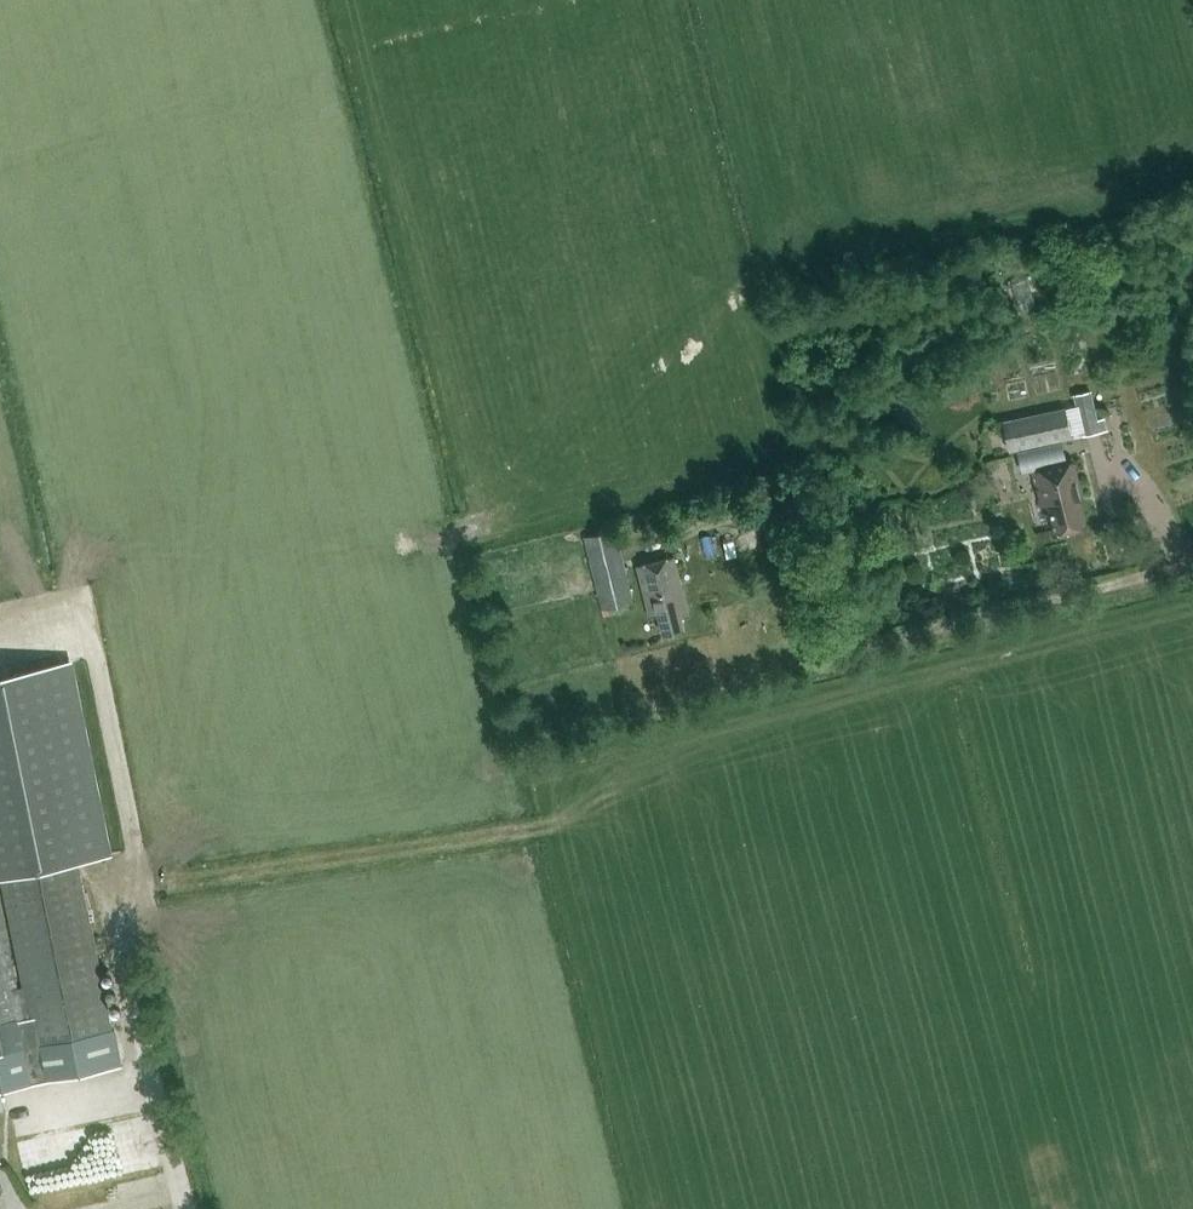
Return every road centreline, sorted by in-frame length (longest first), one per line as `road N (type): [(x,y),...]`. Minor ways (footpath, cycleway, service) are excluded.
road 1 (track): [(831,646),(851,653),(1192,569)]

